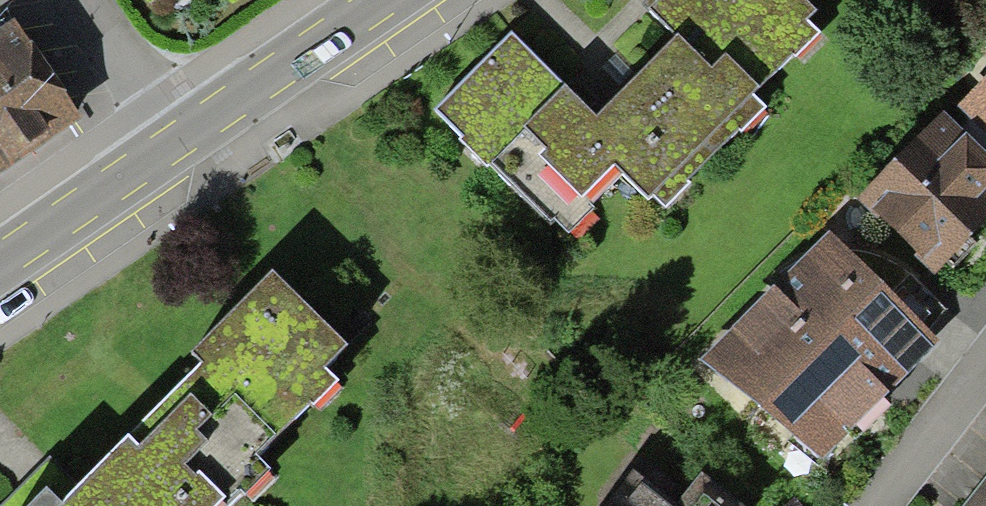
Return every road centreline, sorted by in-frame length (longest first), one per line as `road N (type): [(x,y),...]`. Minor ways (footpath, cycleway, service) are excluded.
road 1 (residential): [(379,0),(179,136)]
road 2 (residential): [(179,136),(0,259)]
road 3 (residential): [(869,505),(985,358)]
road 4 (residential): [(78,0),(179,136)]

